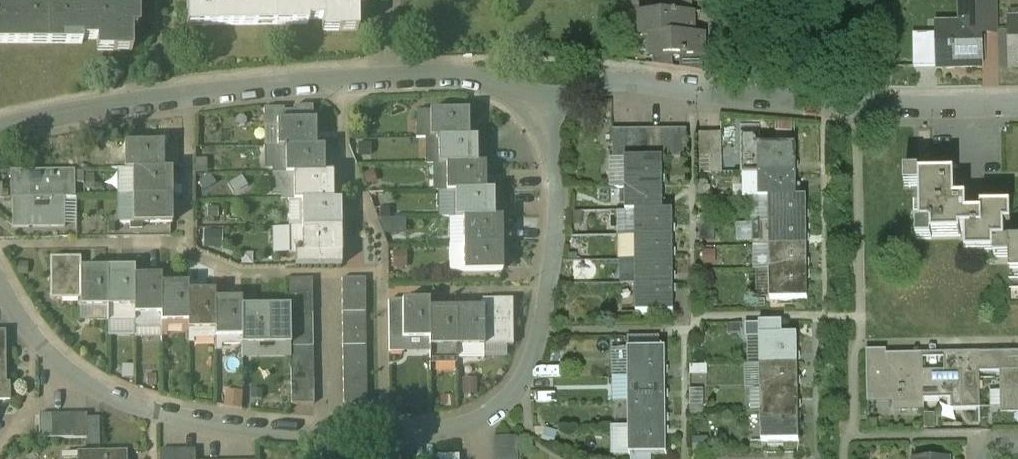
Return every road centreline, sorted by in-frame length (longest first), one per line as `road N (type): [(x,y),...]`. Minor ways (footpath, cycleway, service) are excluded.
road 1 (residential): [(0,280),(55,359),(102,392),(159,412),(301,436),(459,427),(516,389),(541,333),(560,215),(552,137),(537,103)]
road 2 (residential): [(395,77),(188,93),(0,128)]
road 3 (residential): [(1017,105),(858,109),(723,98)]
road 4 (residential): [(723,98),(617,82),(537,103)]
road 5 (residential): [(537,103),(479,79),(395,77)]

